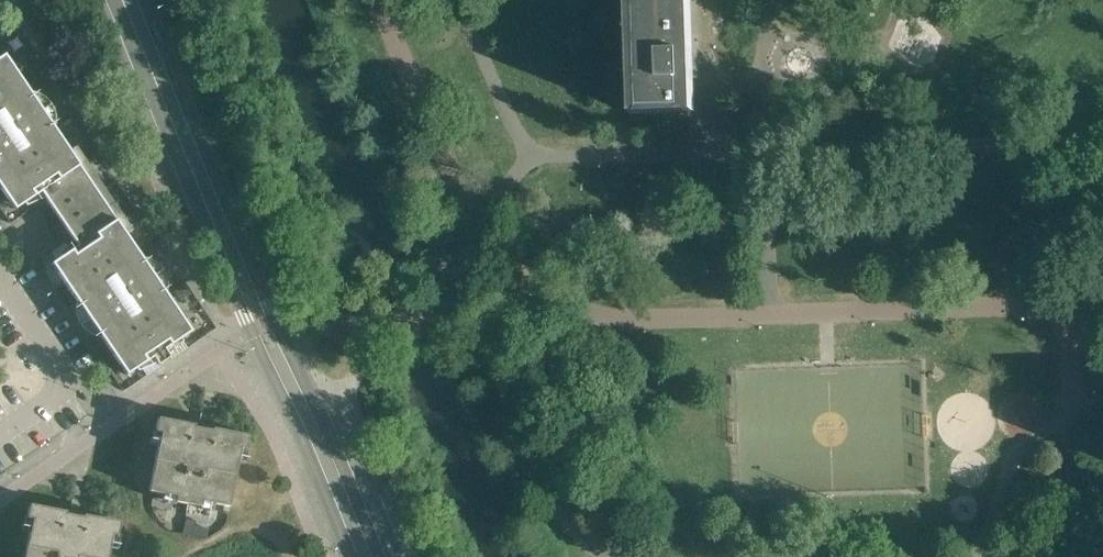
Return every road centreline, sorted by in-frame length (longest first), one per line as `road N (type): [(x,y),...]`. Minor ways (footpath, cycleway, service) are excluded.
road 1 (tertiary): [(365,556),(133,0)]
road 2 (residential): [(0,277),(71,384),(0,431)]

